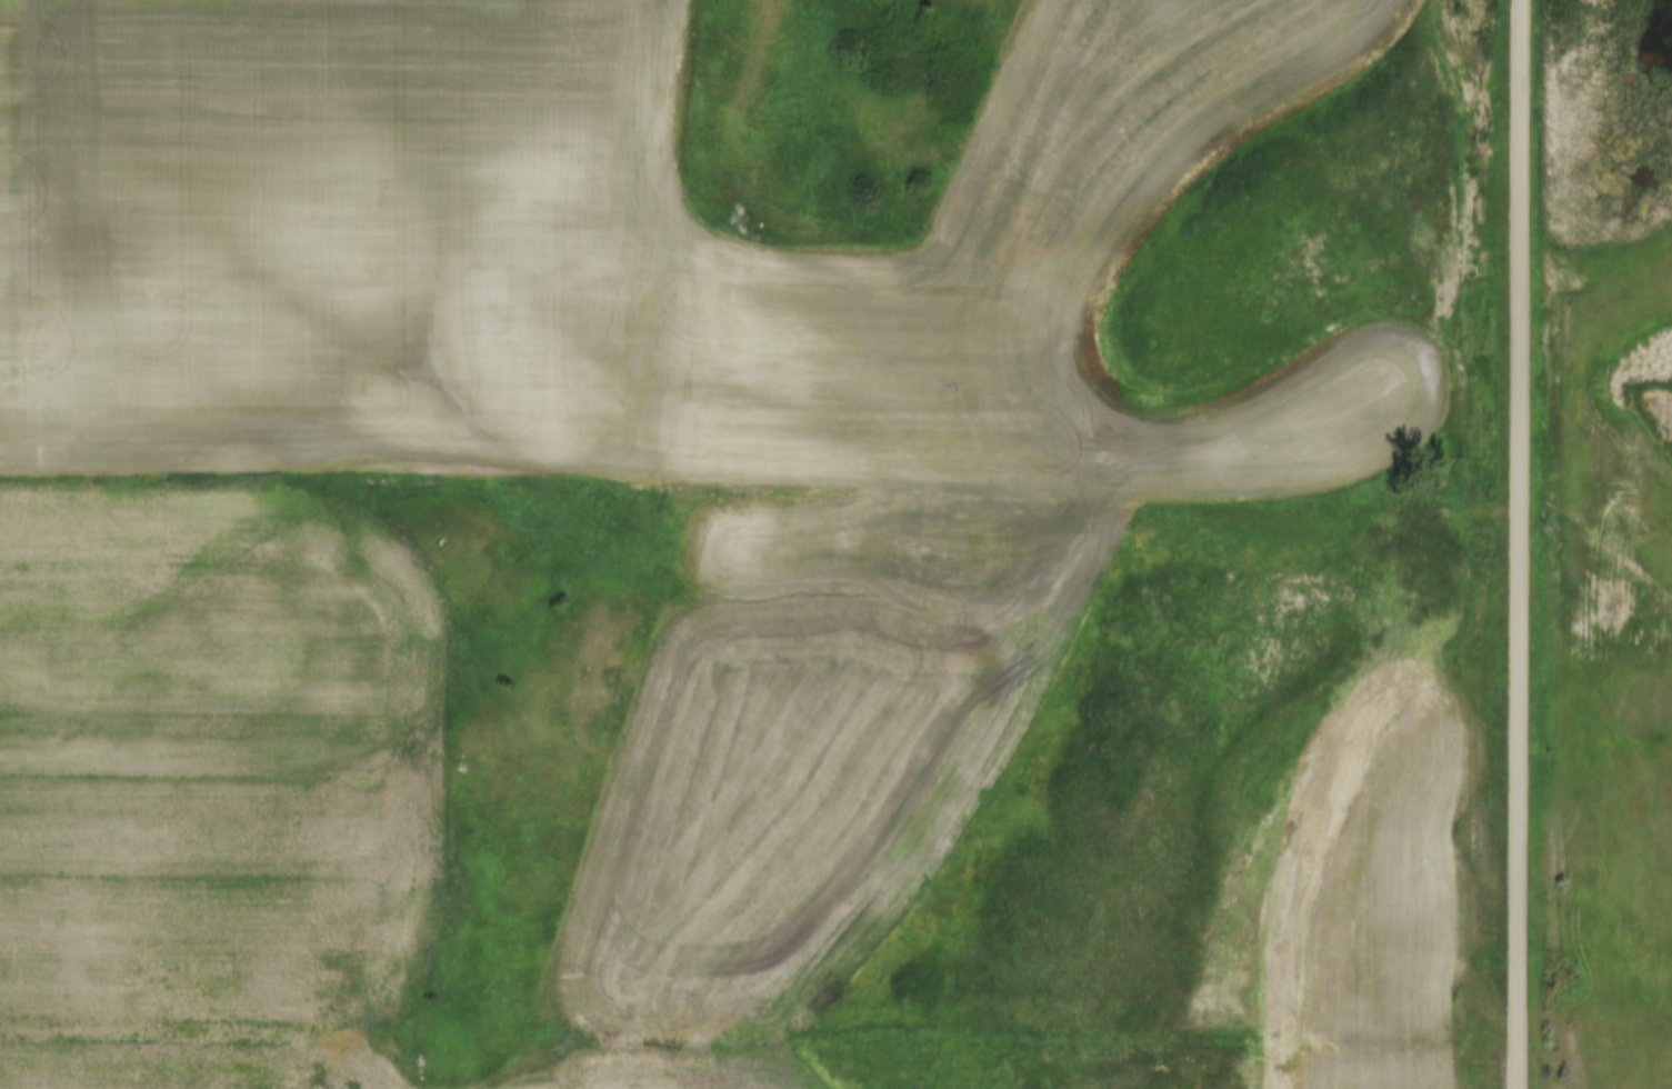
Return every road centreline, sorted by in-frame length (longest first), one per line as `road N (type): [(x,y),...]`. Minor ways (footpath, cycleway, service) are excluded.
road 1 (residential): [(1522,1088),(1523,0)]

